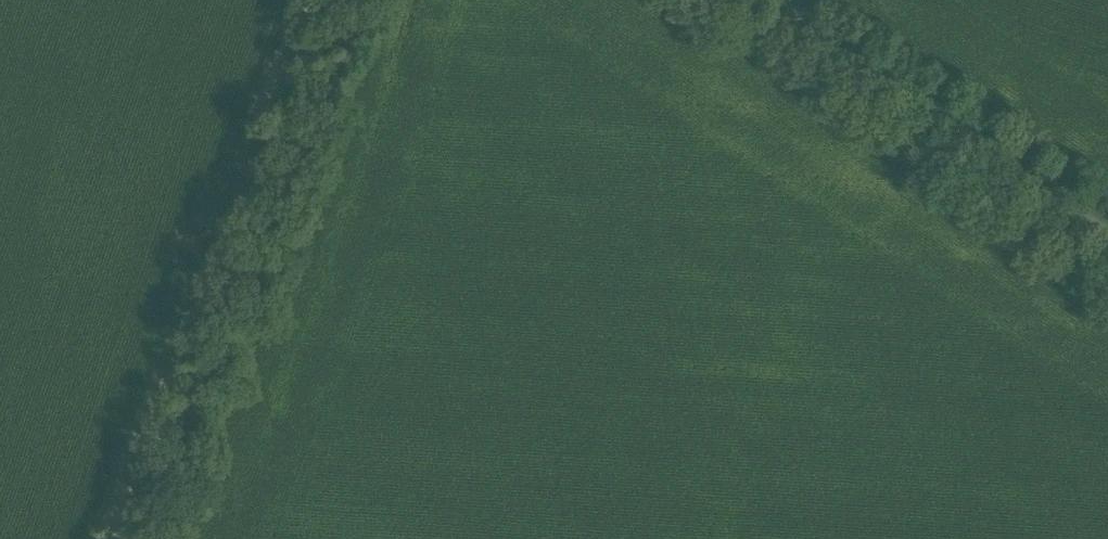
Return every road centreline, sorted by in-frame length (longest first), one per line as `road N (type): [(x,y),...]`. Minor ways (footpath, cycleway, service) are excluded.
road 1 (residential): [(1107,247),(743,0)]

